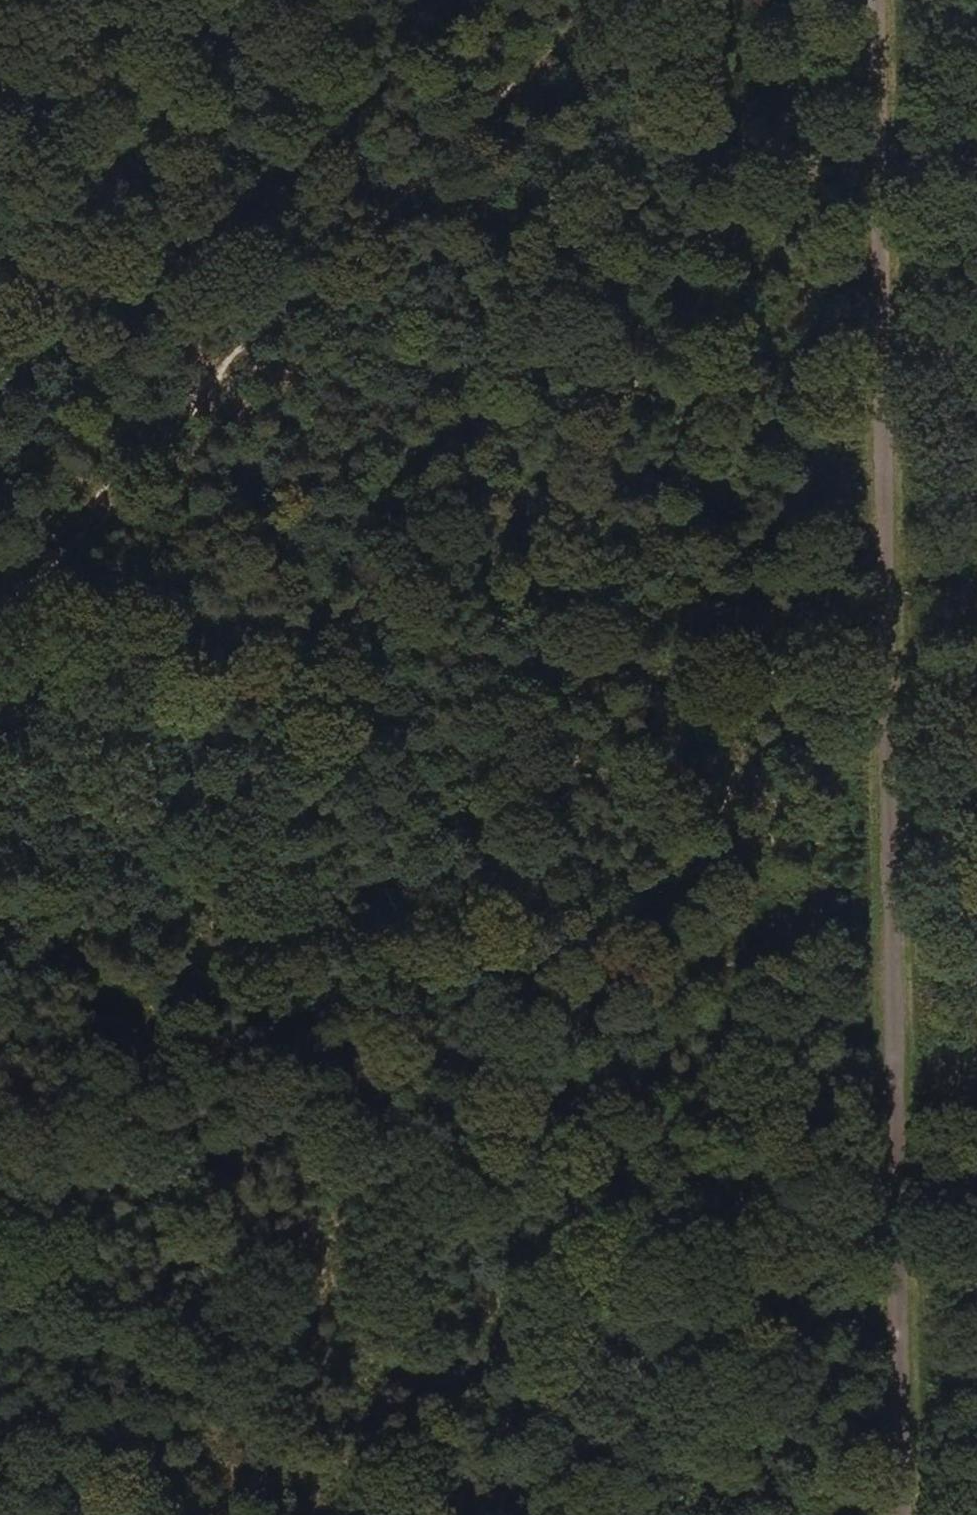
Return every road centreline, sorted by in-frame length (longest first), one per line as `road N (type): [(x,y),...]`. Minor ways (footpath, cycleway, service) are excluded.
road 1 (unclassified): [(878,0),(899,1514)]
road 2 (track): [(613,0),(349,241),(0,585)]

